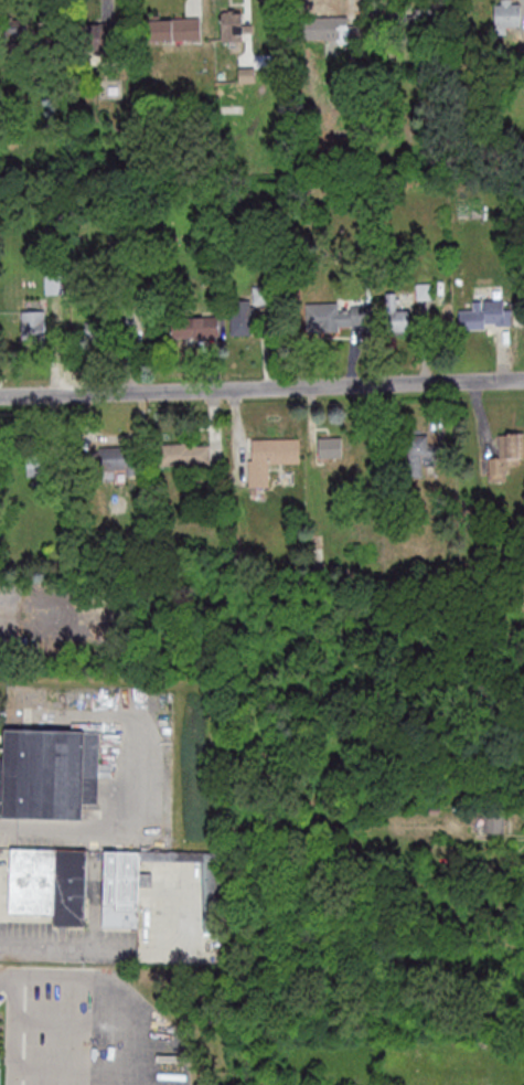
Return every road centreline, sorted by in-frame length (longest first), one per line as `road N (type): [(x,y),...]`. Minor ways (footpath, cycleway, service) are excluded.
road 1 (residential): [(523,379),(0,396)]

